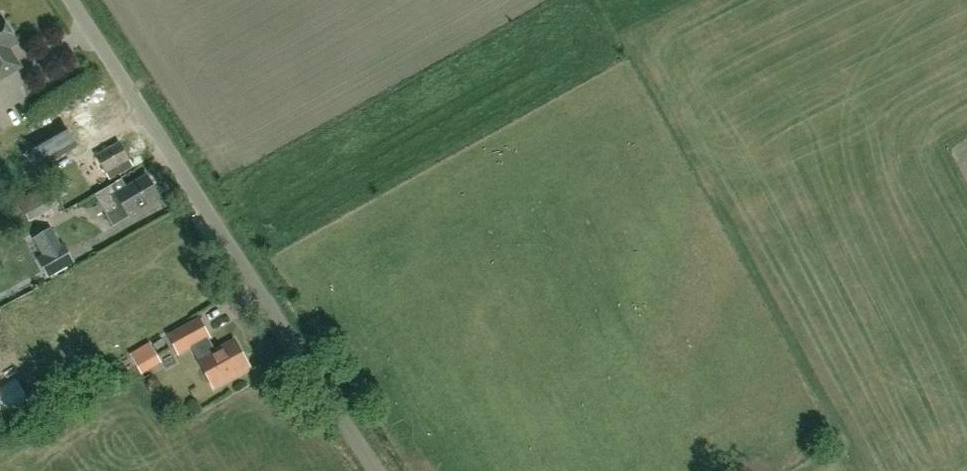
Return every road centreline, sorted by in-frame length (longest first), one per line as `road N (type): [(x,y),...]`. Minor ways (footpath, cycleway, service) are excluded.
road 1 (unclassified): [(377,470),(73,0)]

